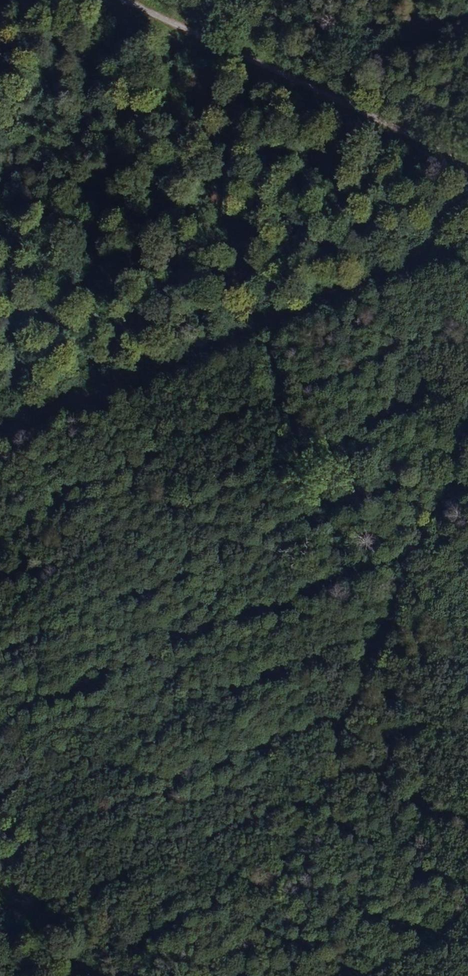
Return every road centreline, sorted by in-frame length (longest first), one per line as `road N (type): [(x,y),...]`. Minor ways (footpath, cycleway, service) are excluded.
road 1 (track): [(124,0),(467,163)]

